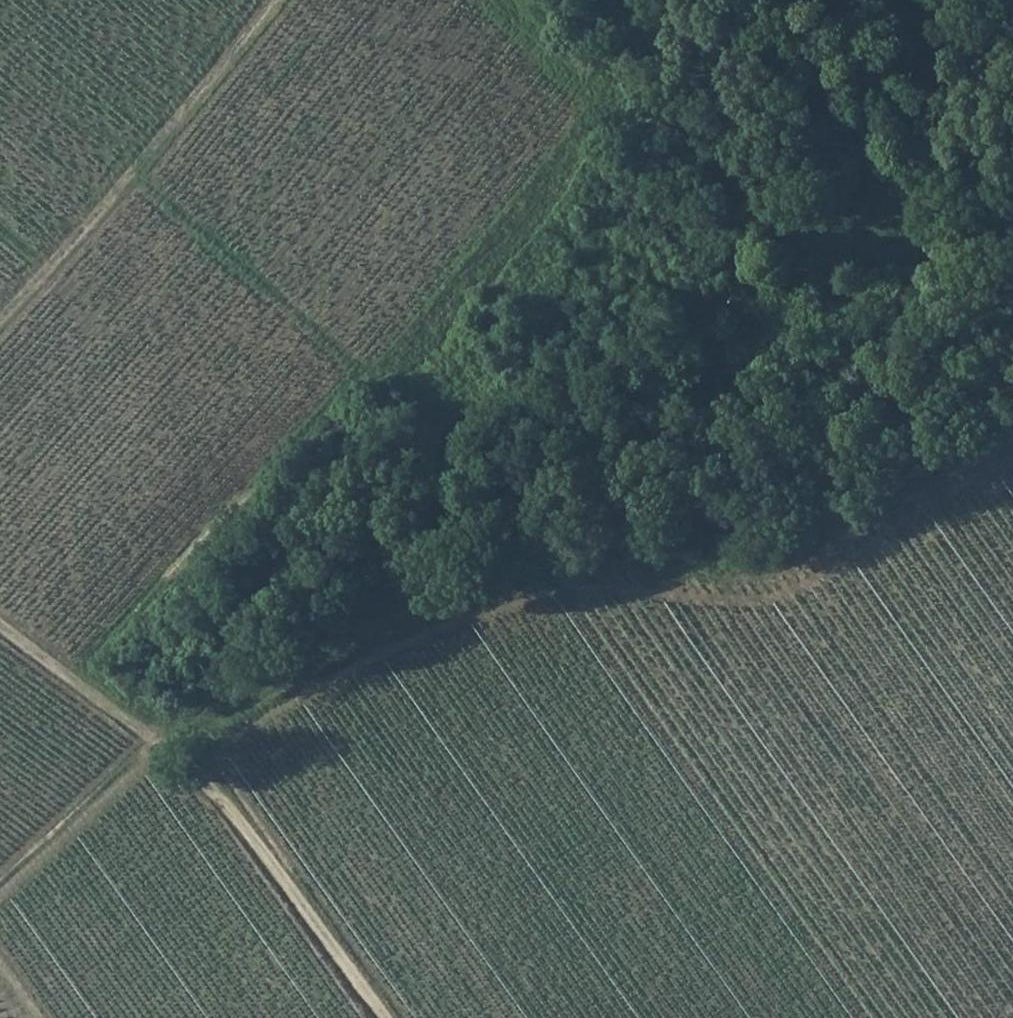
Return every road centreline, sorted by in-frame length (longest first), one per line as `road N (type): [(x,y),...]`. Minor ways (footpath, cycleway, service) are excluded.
road 1 (track): [(70,676),(207,791),(377,1017)]
road 2 (track): [(0,312),(265,0)]

